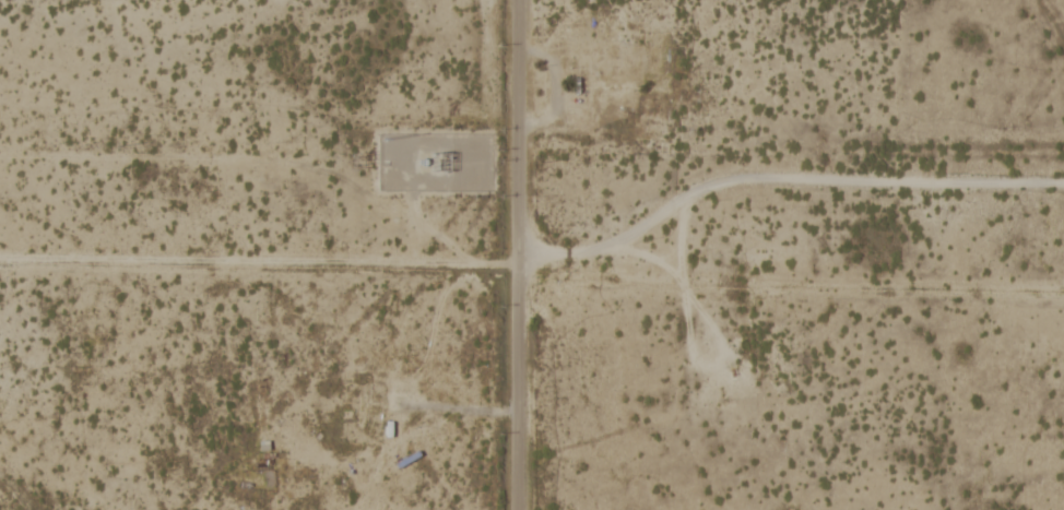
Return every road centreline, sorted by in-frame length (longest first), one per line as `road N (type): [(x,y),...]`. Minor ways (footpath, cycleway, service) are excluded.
road 1 (residential): [(520,264),(0,259)]
road 2 (residential): [(520,509),(520,0)]
road 3 (residential): [(598,248),(674,197),(725,180),(1063,182)]
road 4 (residential): [(724,346),(682,290),(690,354),(702,367),(724,363),(724,346)]
road 5 (residential): [(682,290),(670,264),(631,251),(520,251)]
road 6 (residential): [(392,382),(415,368),(433,342),(449,264)]

